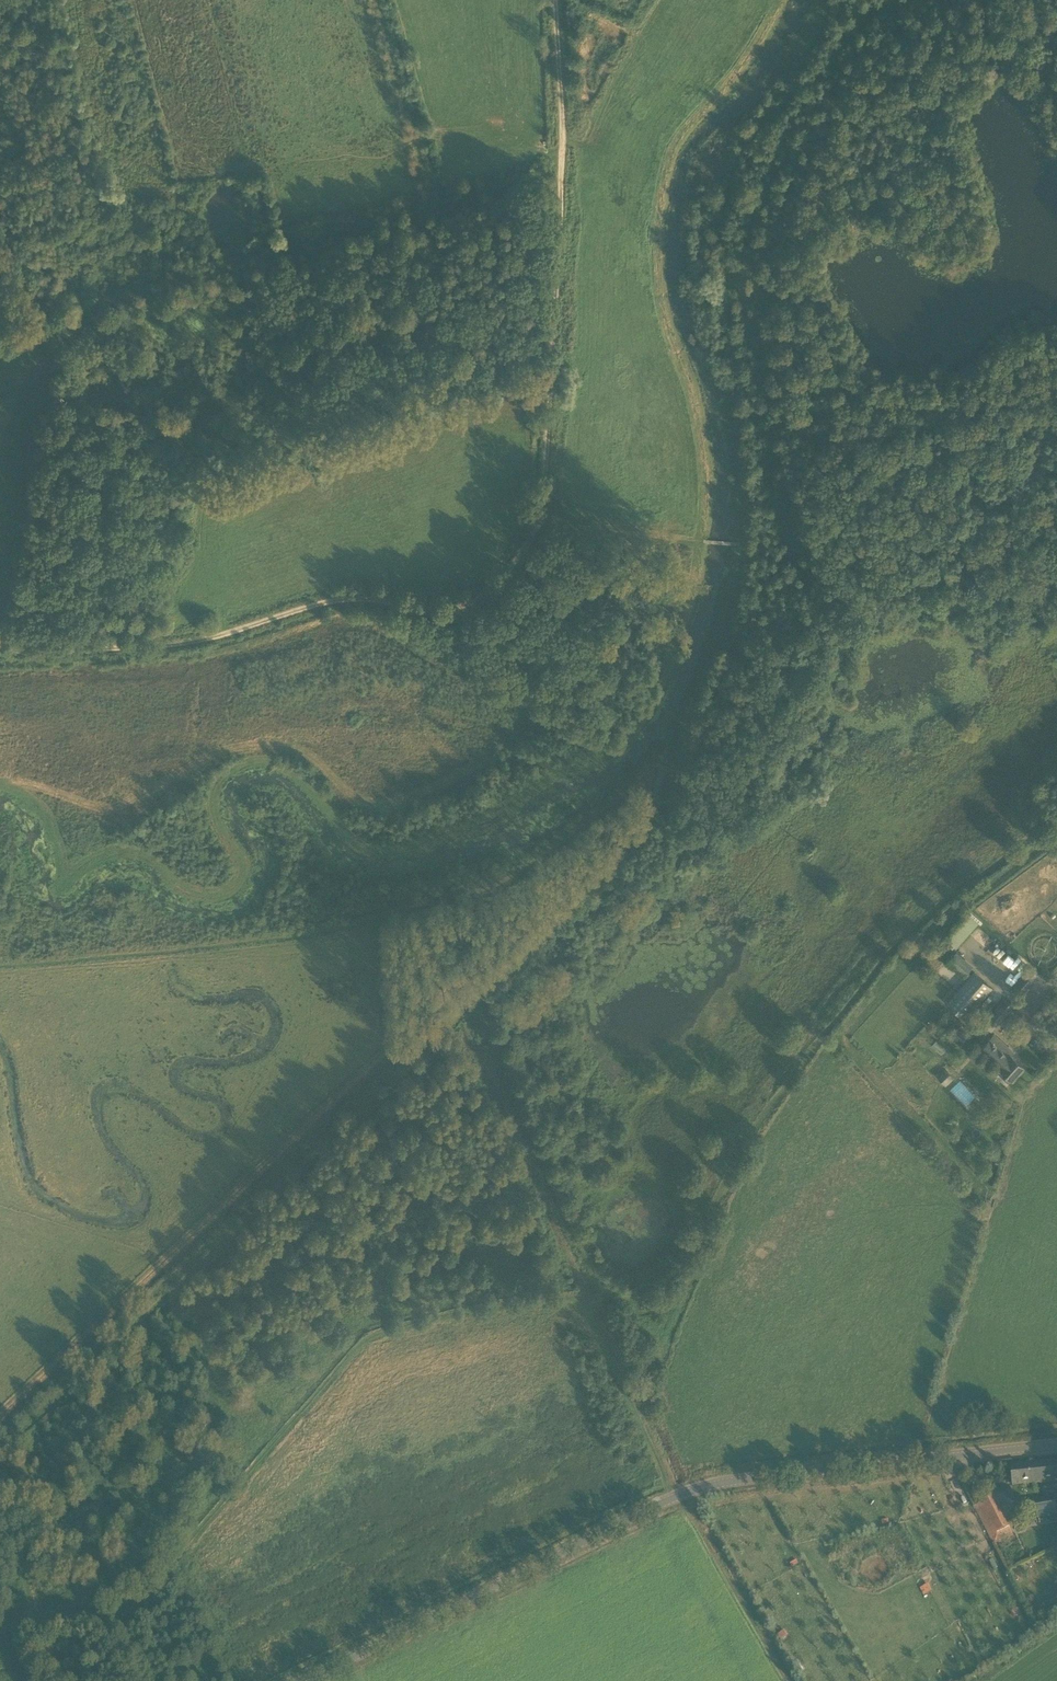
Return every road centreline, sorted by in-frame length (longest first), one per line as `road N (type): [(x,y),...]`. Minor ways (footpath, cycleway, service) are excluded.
road 1 (tertiary): [(306,1680),(681,1493),(726,1481),(1056,1443)]
road 2 (track): [(0,651),(179,644),(338,599),(453,609),(499,581),(539,519)]
road 3 (track): [(539,519),(563,141),(555,0)]

